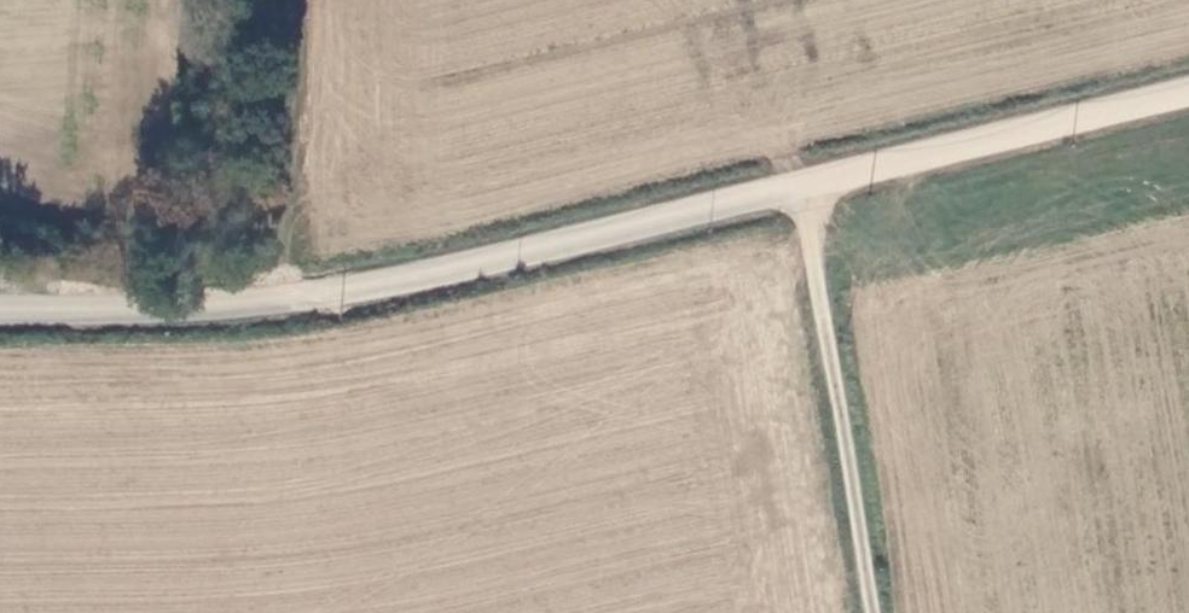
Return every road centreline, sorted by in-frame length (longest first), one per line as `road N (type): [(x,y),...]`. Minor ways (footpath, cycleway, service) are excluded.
road 1 (tertiary): [(0,316),(169,313),(379,290),(1188,96)]
road 2 (track): [(804,193),(873,612)]
road 3 (track): [(280,304),(277,0)]

